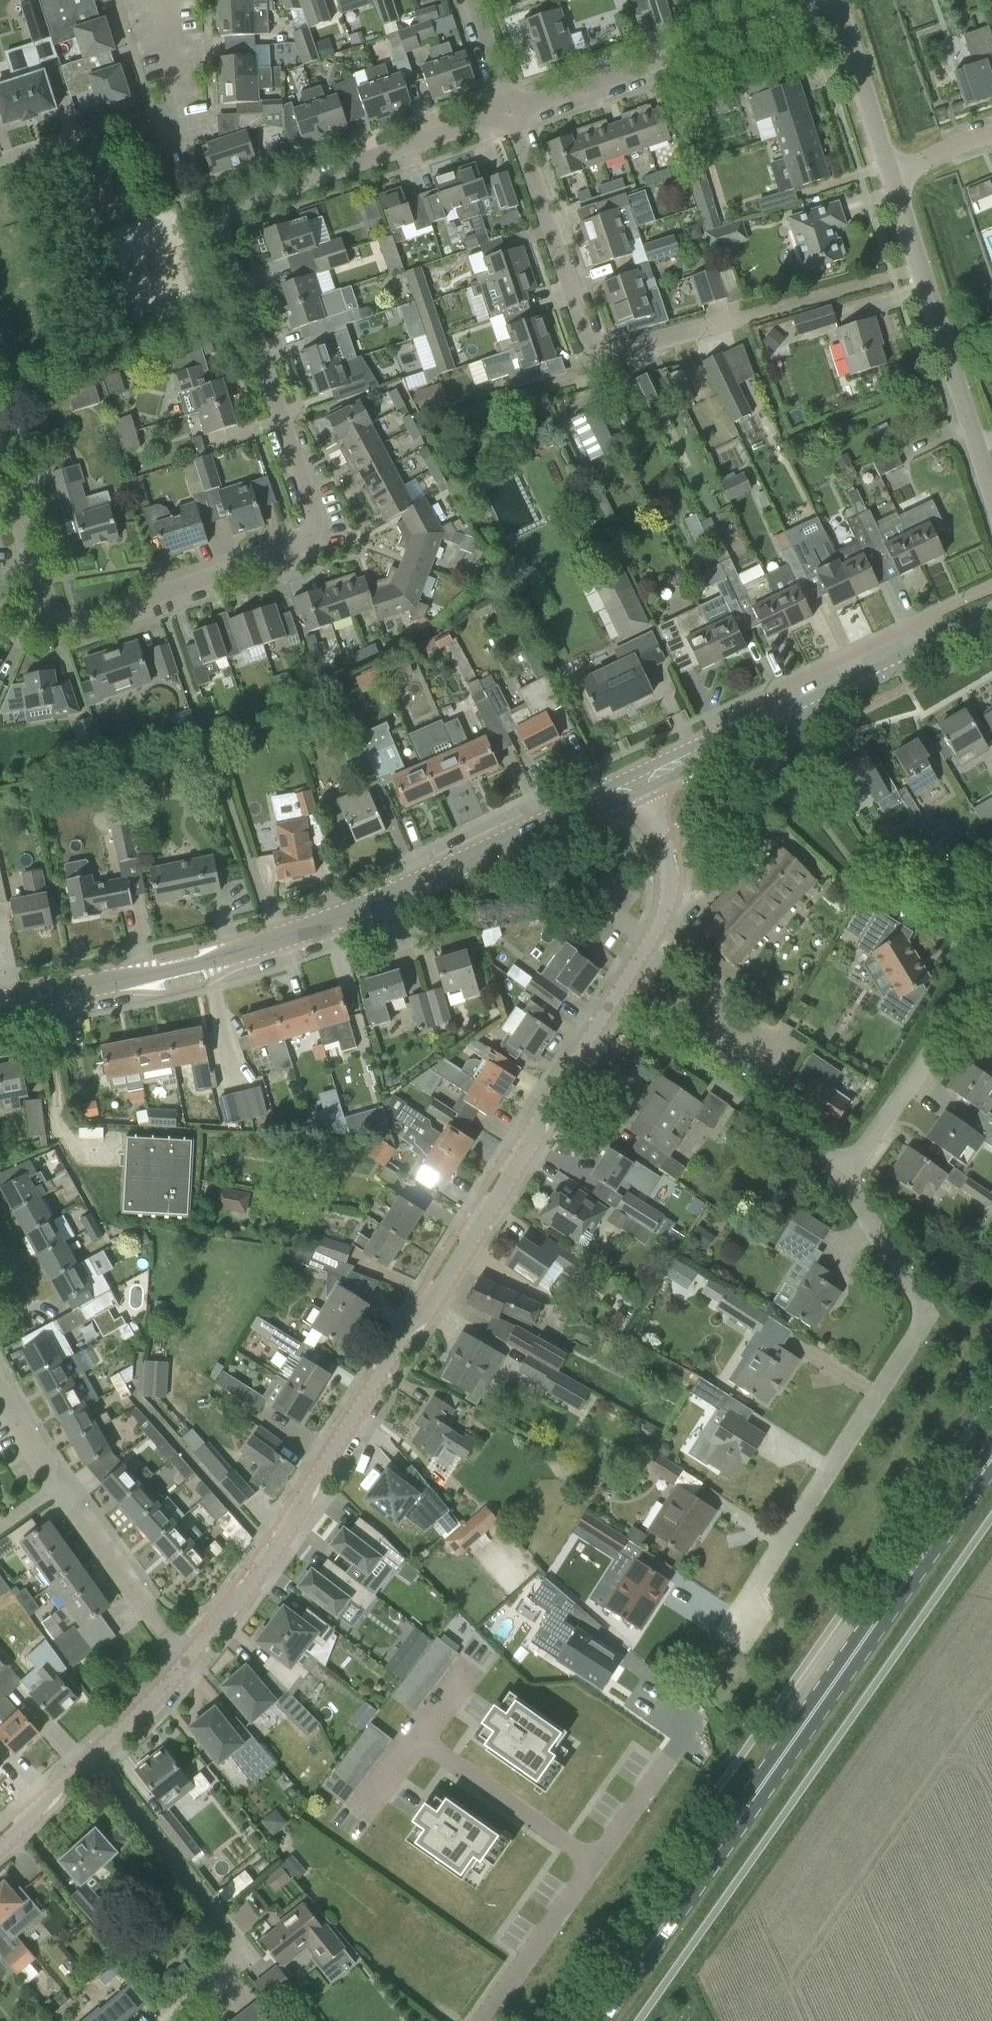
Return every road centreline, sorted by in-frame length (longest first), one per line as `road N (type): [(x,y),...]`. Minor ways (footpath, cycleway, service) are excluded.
road 1 (residential): [(0,464),(57,617),(94,617),(299,551),(314,530),(313,513),(226,257),(225,224),(245,202),(511,113)]
road 2 (unclassified): [(185,1661),(297,1515),(607,1009)]
road 3 (primary): [(602,2020),(991,1457)]
road 4 (unclassified): [(0,1002),(180,969),(339,918),(635,781)]
road 5 (residential): [(922,267),(605,352),(583,332),(511,113)]
road 6 (residential): [(737,1632),(754,1591),(921,1318),(915,1294),(840,1170)]
road 7 (unclassified): [(635,781),(991,613)]
road 8 (residential): [(840,1170),(860,1156),(961,1003),(965,964),(946,869),(991,854)]
road 9 (residential): [(166,2020),(246,1956),(95,1754)]
road 10 (residential): [(185,1661),(147,1617),(0,1388)]
road 11 (residential): [(665,1766),(487,2020)]
road 12 (residential): [(511,113),(649,64),(793,0)]
road 13 (residential): [(840,1170),(607,1009)]
road 14 (unclassified): [(607,1009),(660,917),(665,885),(663,843),(635,781)]
road 15 (residential): [(991,493),(922,267)]
road 16 (residential): [(892,173),(833,0)]
road 17 (unclassified): [(0,1847),(95,1754)]
road 18 (unclassified): [(95,1754),(185,1661)]
road 19 (residential): [(511,113),(469,0)]

